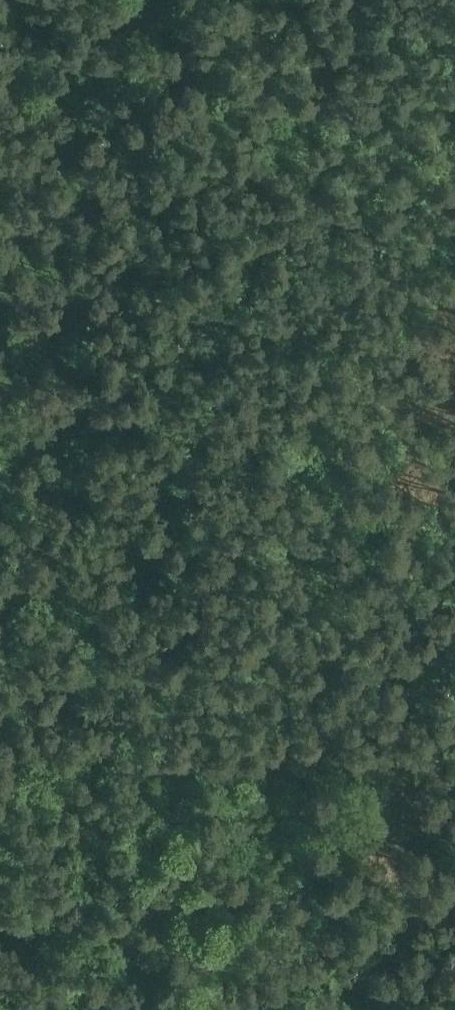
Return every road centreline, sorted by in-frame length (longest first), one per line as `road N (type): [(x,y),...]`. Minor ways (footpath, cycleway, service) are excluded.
road 1 (track): [(0,727),(196,754),(454,754)]

